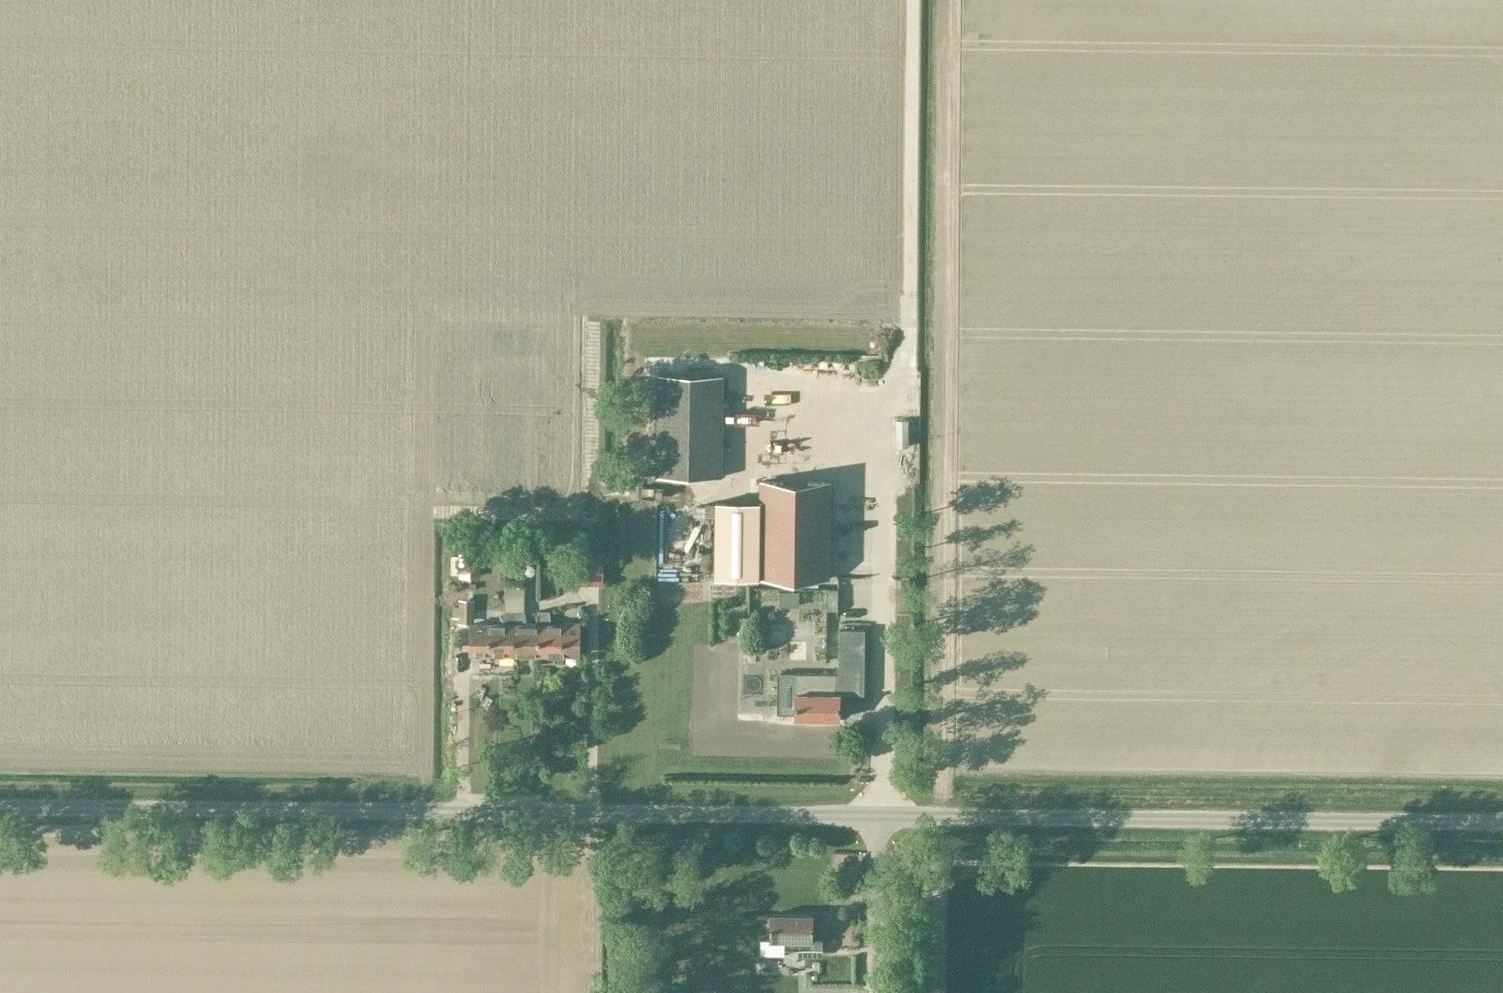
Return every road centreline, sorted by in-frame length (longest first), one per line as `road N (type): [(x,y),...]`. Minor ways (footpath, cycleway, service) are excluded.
road 1 (unclassified): [(1502,823),(0,807)]

